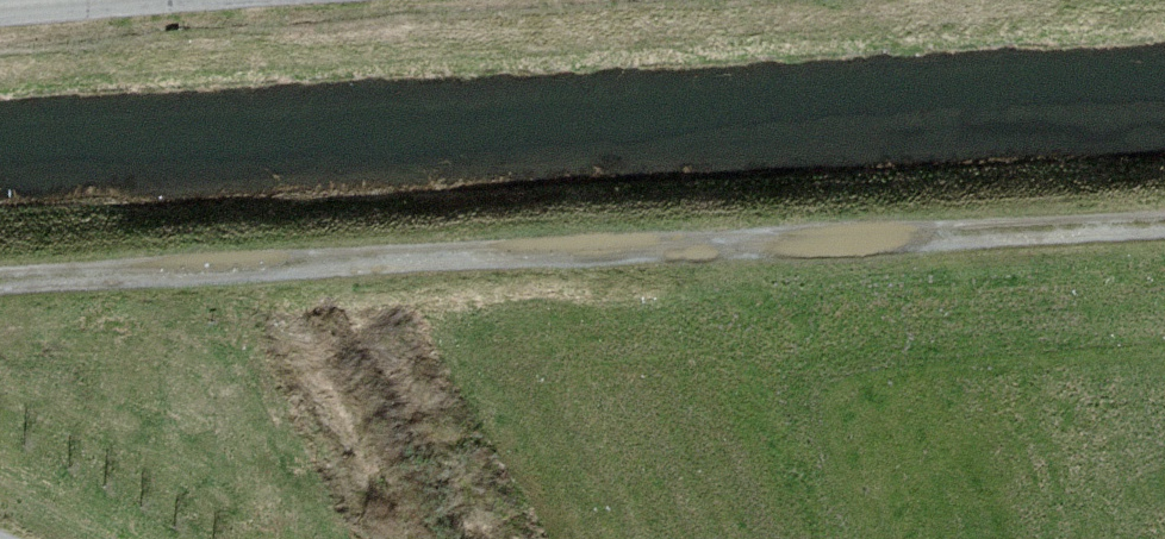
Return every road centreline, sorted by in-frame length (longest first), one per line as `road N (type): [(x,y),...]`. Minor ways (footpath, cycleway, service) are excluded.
road 1 (track): [(0,280),(1164,219)]

